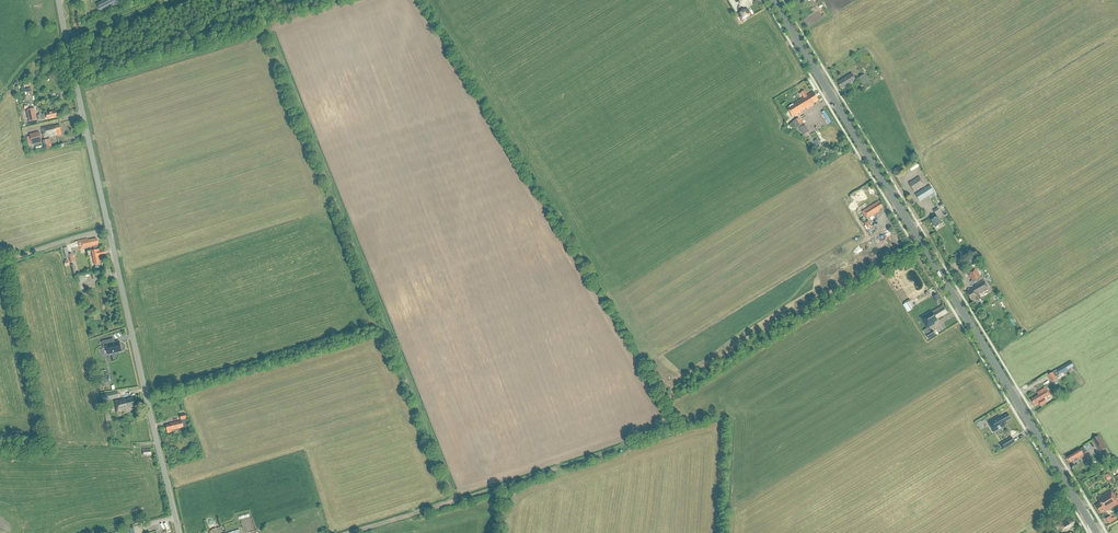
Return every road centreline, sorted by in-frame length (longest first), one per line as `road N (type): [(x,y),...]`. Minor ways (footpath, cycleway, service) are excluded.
road 1 (secondary): [(1096,532),(773,0)]
road 2 (track): [(456,501),(256,0)]
road 3 (tertiary): [(179,532),(109,231)]
road 4 (track): [(348,532),(624,446)]
road 5 (tertiary): [(109,231),(59,0)]
road 6 (track): [(77,89),(278,26)]

